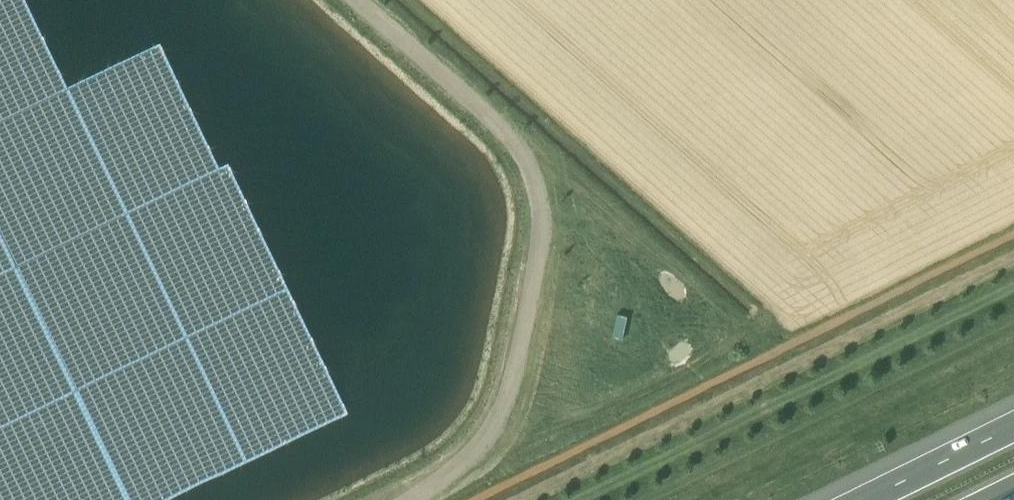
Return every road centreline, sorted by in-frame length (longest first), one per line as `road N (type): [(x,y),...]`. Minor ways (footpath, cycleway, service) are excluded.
road 1 (unclassified): [(359,0),(498,122),(537,183),(537,260),(501,417),(463,463),(412,499)]
road 2 (track): [(585,499),(1013,287)]
road 3 (motorway): [(1013,425),(862,499)]

